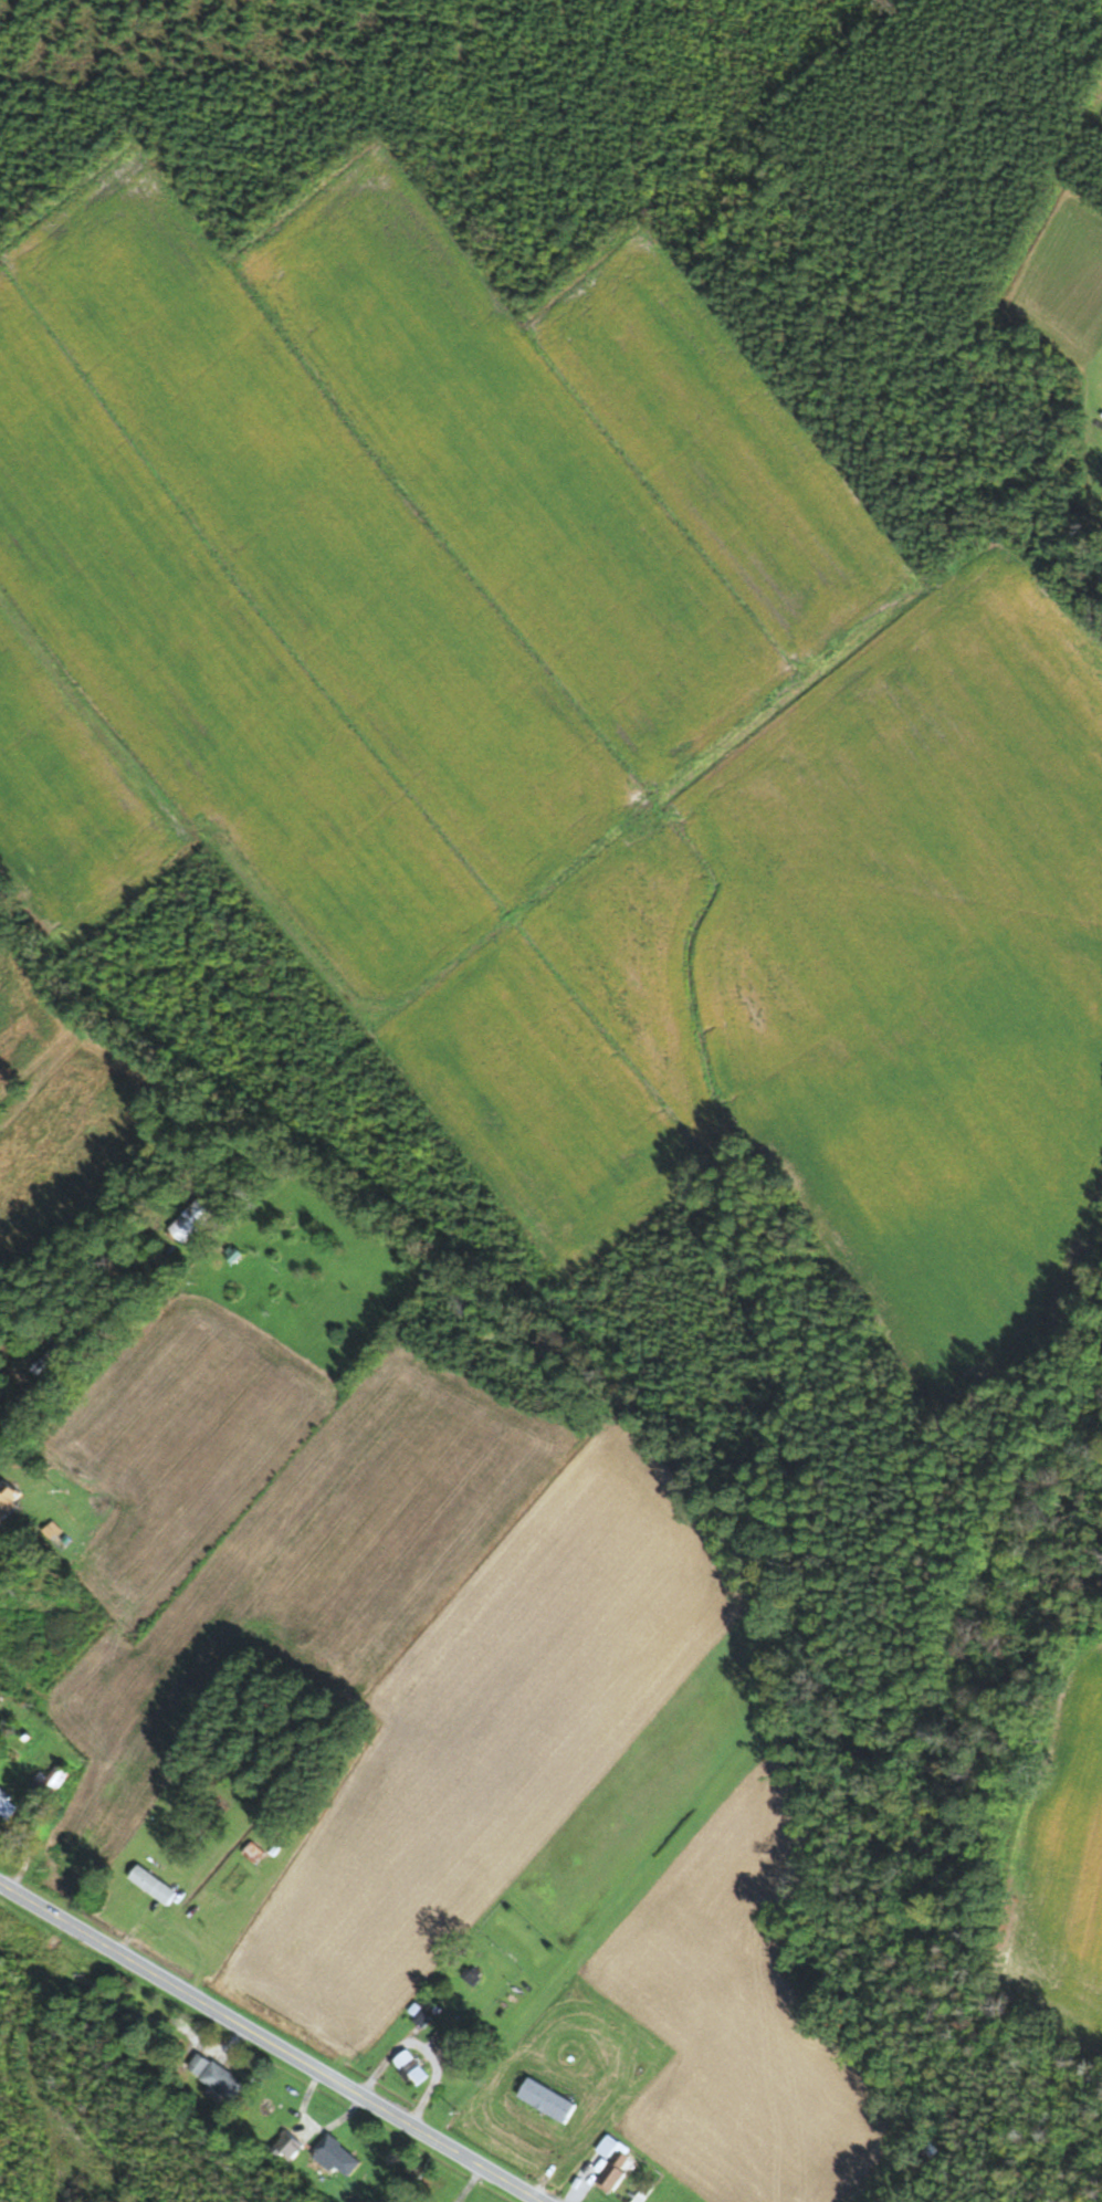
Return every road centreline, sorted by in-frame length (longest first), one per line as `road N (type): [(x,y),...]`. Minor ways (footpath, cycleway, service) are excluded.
road 1 (secondary): [(534,2201),(0,1889)]

